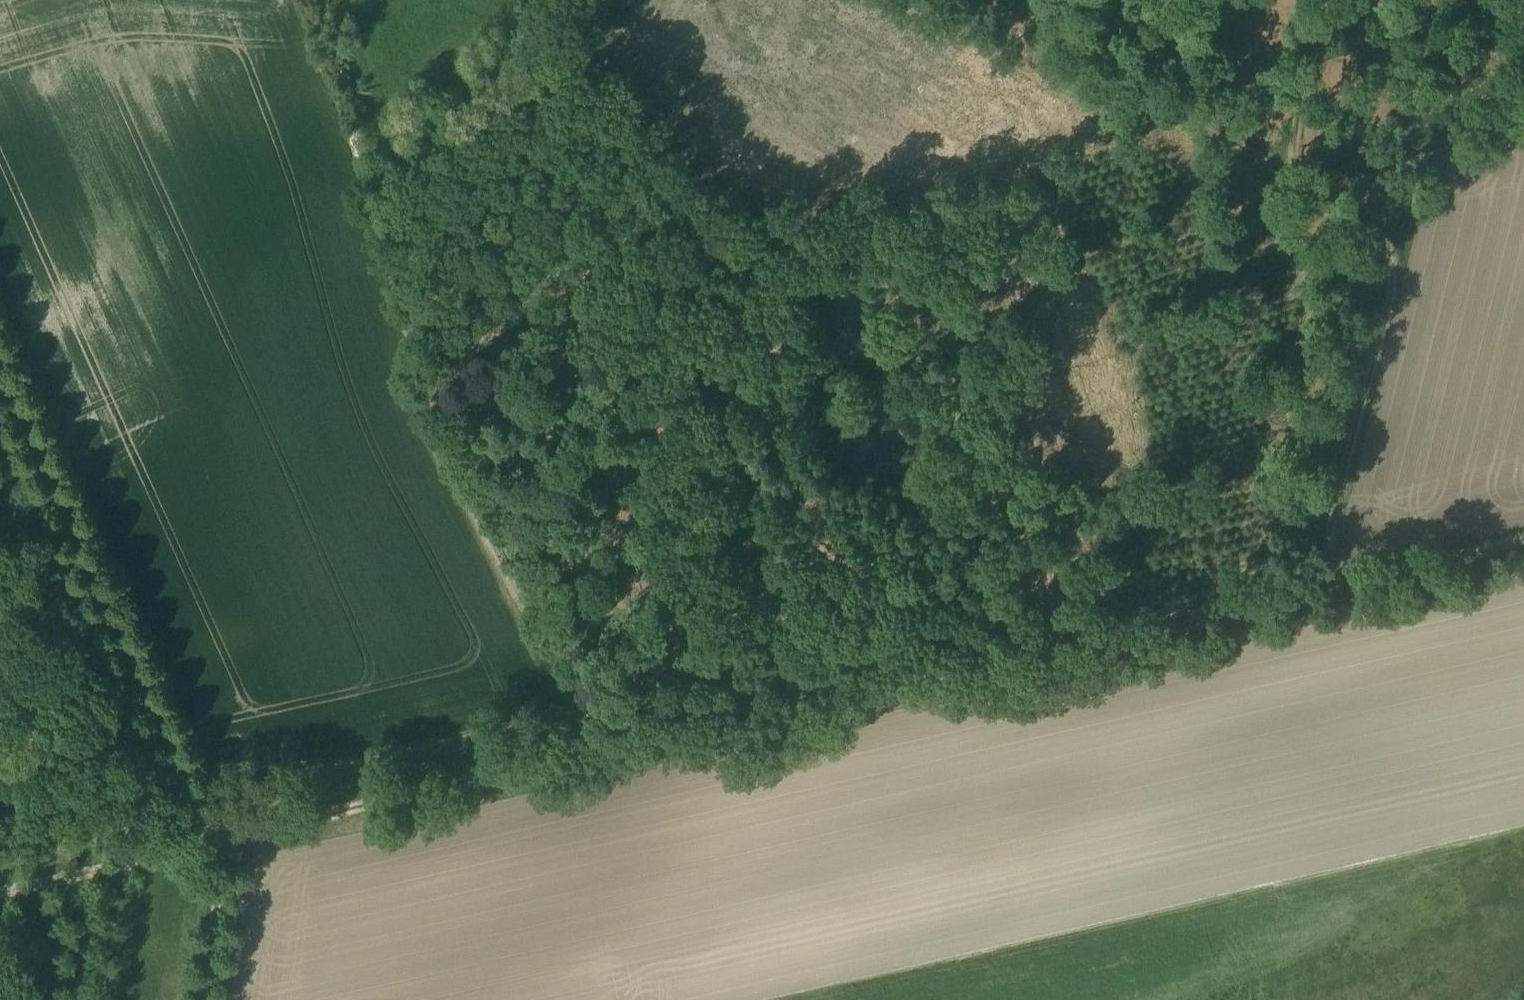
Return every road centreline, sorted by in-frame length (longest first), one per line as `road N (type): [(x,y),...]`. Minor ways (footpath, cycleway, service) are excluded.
road 1 (track): [(1523,540),(1289,601),(831,695),(589,759),(0,892)]
road 2 (track): [(235,840),(212,999)]

